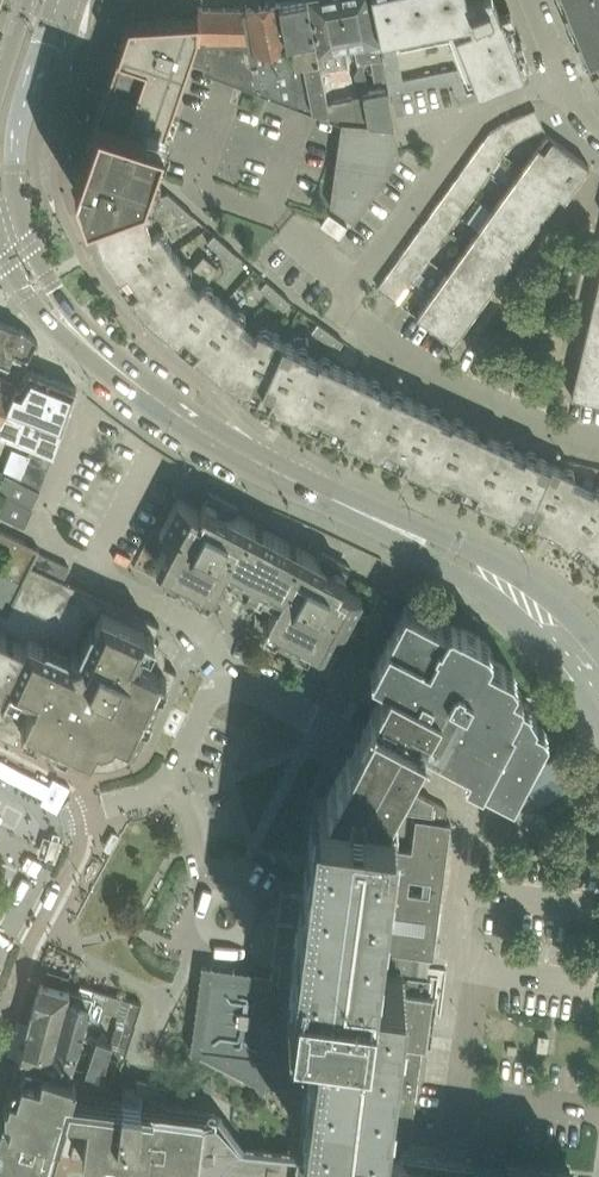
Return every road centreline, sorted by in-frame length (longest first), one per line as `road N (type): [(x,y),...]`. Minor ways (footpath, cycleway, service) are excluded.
road 1 (residential): [(598,440),(490,408),(401,351),(354,315),(347,300),(478,112),(562,73)]
road 2 (tertiary): [(75,333),(195,423),(278,471)]
road 3 (tertiary): [(25,228),(17,129),(59,0)]
road 4 (residential): [(0,945),(43,864),(49,819),(0,780)]
road 5 (tertiary): [(416,537),(278,471)]
road 6 (tertiary): [(598,668),(547,611),(500,581)]
road 7 (tertiary): [(0,245),(24,293),(47,320),(75,333)]

